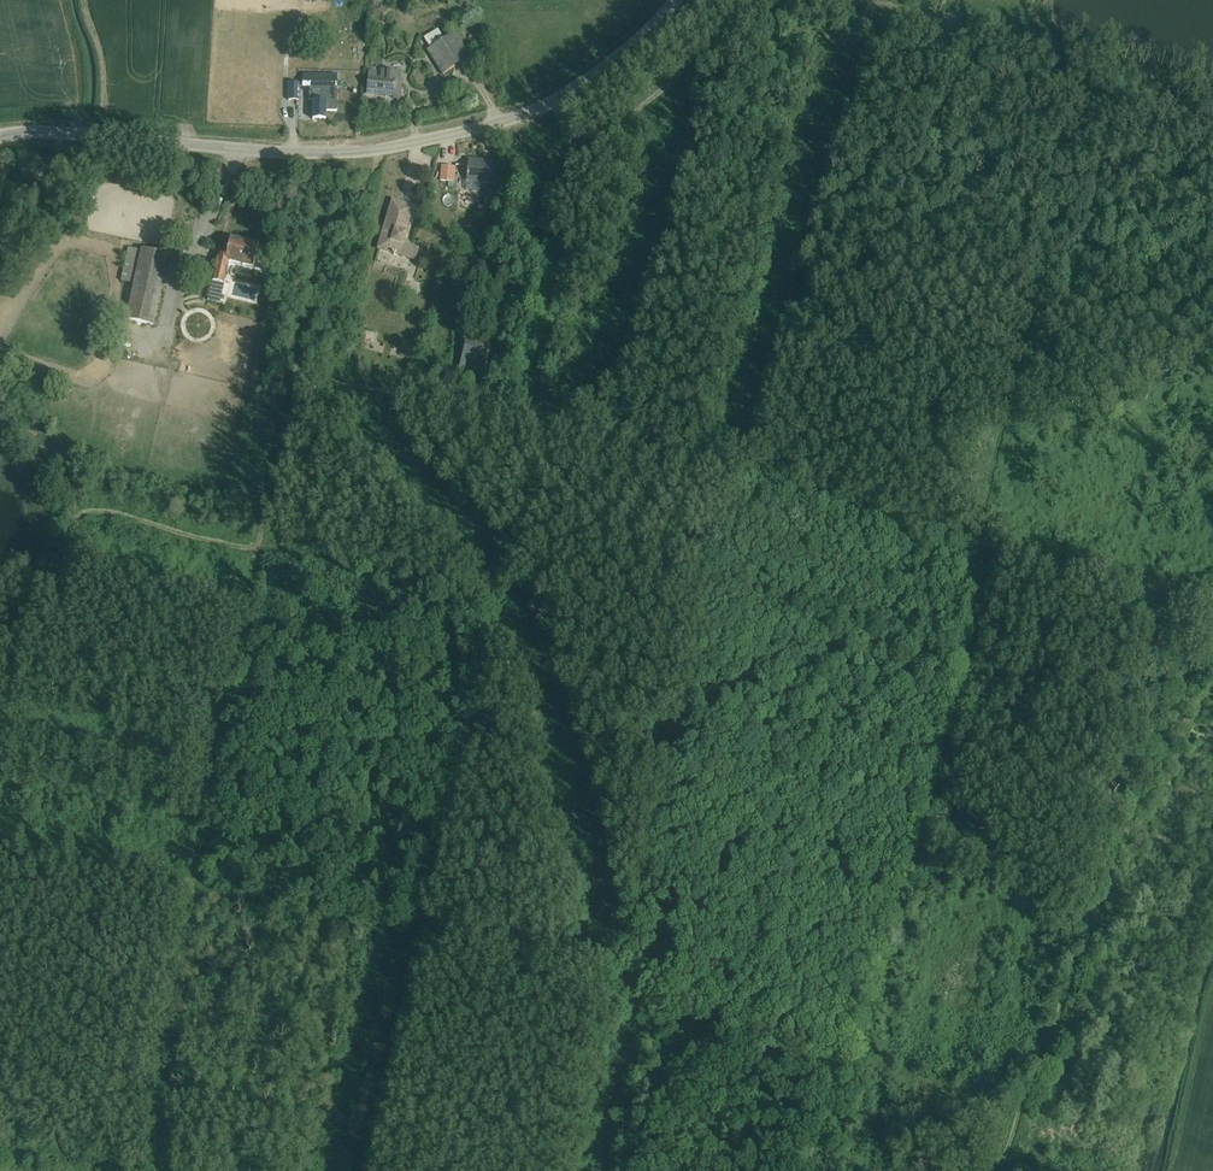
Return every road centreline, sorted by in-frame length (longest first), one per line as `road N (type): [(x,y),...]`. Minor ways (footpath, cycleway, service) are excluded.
road 1 (track): [(185,874),(614,978),(667,1012),(860,1067),(996,543),(522,426)]
road 2 (track): [(414,931),(502,599),(490,583),(94,501),(69,517),(44,567),(0,616)]
road 3 (track): [(287,369),(244,531),(250,561),(185,874),(141,1164)]
road 4 (track): [(515,117),(544,177),(746,12),(1212,124)]
road 5 (unclassified): [(0,136),(60,133),(278,152),(402,145),(487,126),(563,97),(621,56),(675,0)]
road 6 (track): [(1212,613),(1010,1107),(992,1170)]
road 7 (track): [(544,177),(534,230),(555,286),(522,426),(287,369)]
road 8 (track): [(287,369),(320,229),(375,165),(375,149)]
road 9 (track): [(141,1164),(0,1140)]

